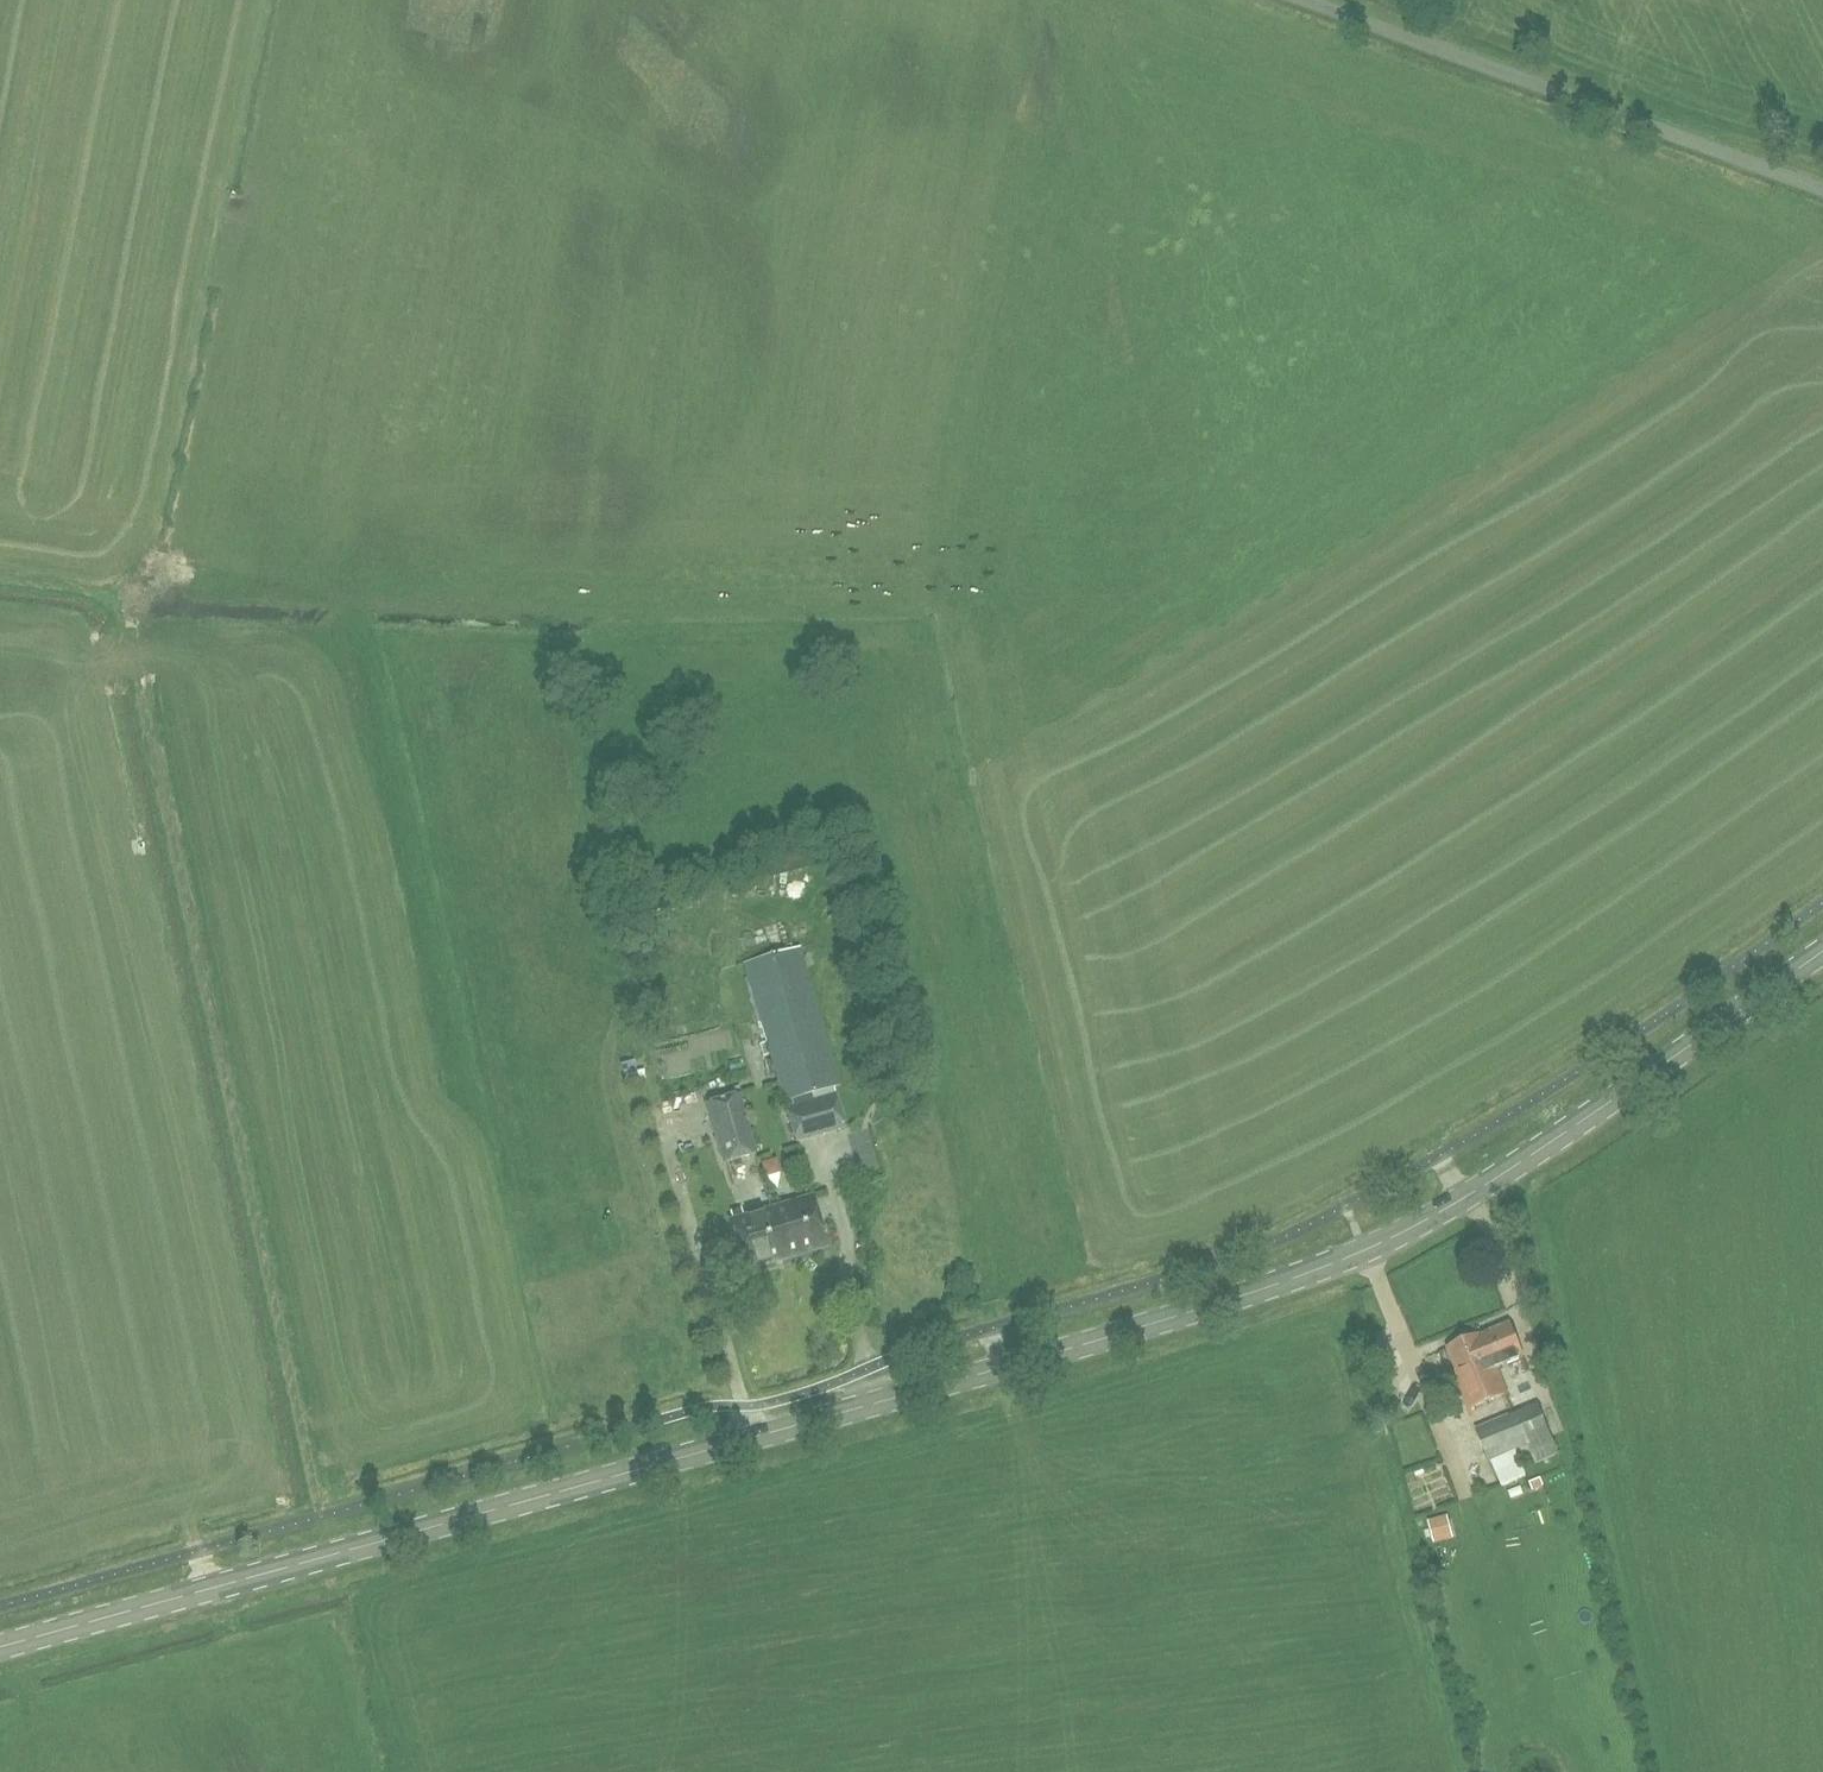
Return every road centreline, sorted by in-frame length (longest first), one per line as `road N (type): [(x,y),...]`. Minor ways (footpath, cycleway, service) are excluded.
road 1 (tertiary): [(0,1647),(1064,1350),(1311,1272),(1392,1238),(1514,1167),(1822,951)]
road 2 (unclassified): [(1822,189),(1307,0)]

